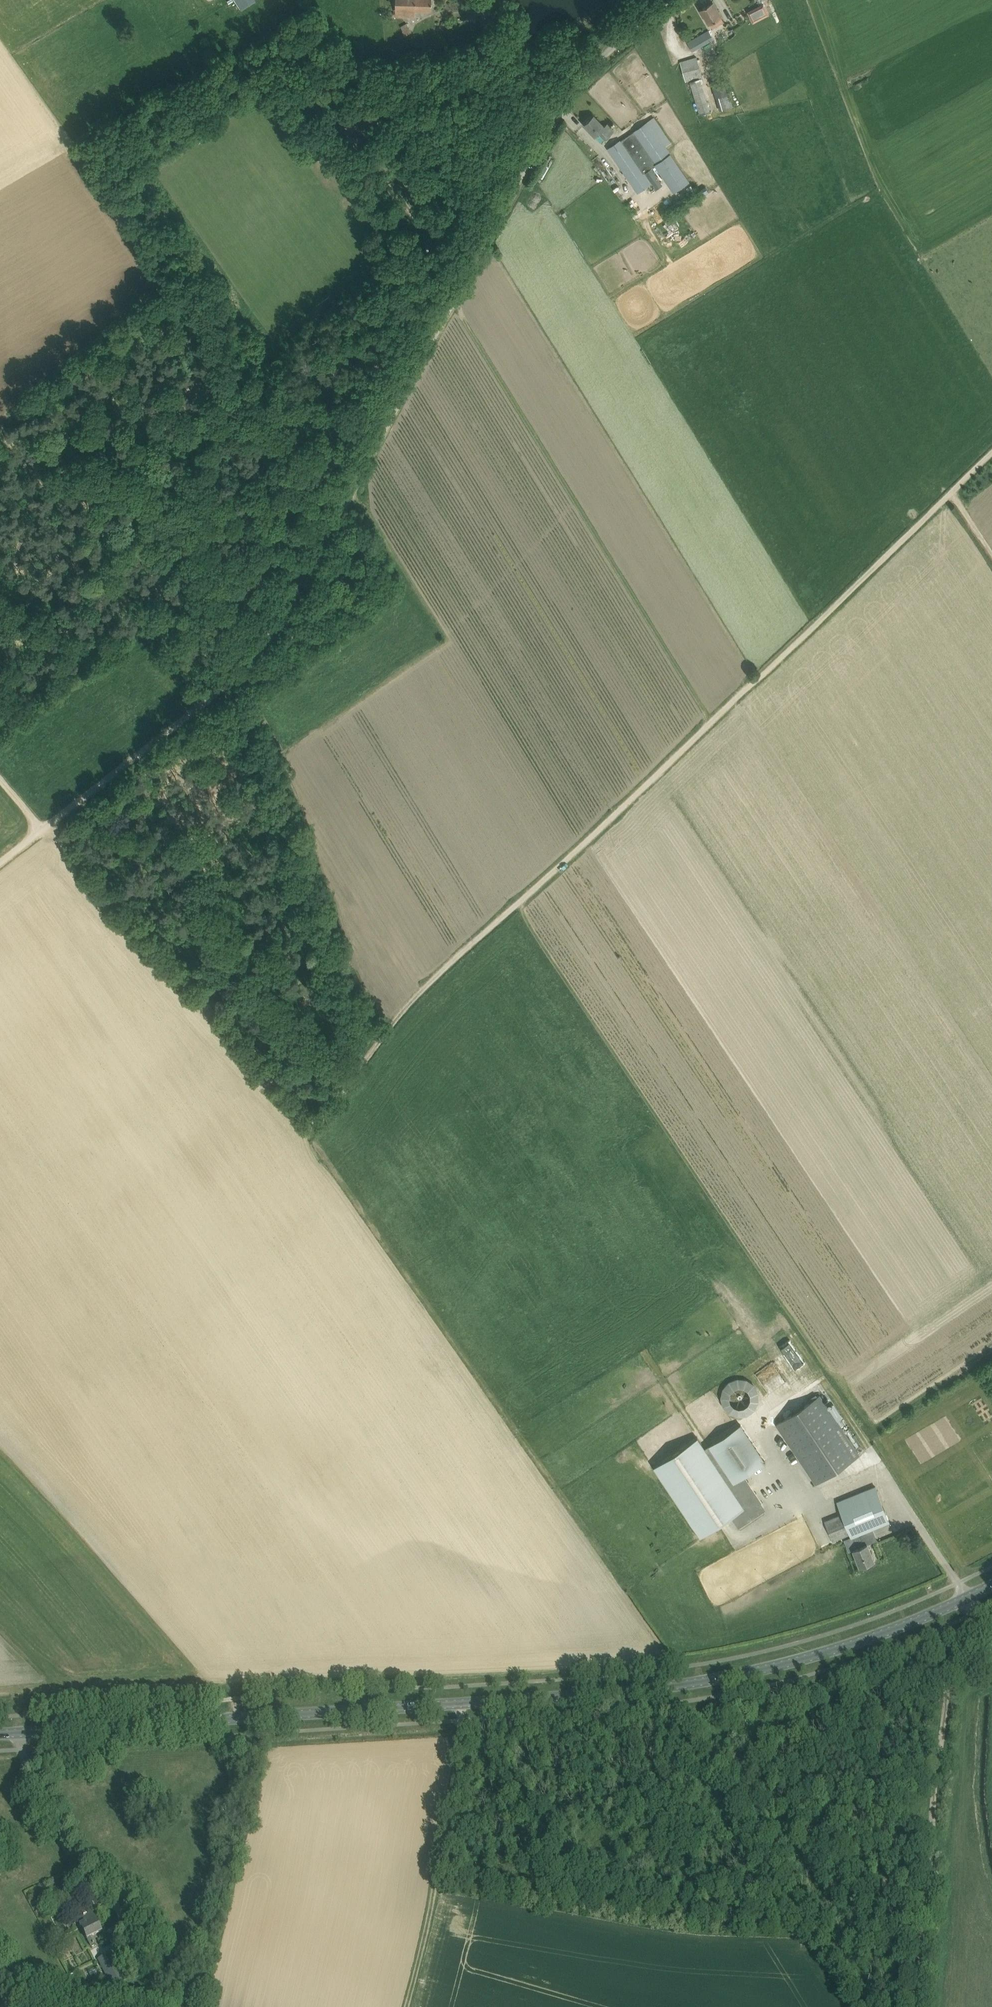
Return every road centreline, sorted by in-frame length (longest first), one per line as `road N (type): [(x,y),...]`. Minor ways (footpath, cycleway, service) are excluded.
road 1 (secondary): [(0,1734),(704,1681),(860,1641),(991,1585)]
road 2 (unclassified): [(0,862),(259,651),(554,117)]
road 3 (track): [(991,453),(687,747),(424,985),(362,1065)]
road 4 (track): [(967,1579),(513,901)]
road 5 (track): [(314,1121),(319,1144),(358,1203),(632,1586),(748,1539)]
road 6 (track): [(442,322),(693,741)]
road 7 (track): [(914,2006),(950,1658),(974,1614),(967,1598)]
road 8 (track): [(44,827),(298,1112),(314,1121)]
road 9 (track): [(0,431),(205,702)]
road 10 (track): [(467,1703),(406,2006)]
road 11 (unclassified): [(554,117),(599,60),(678,0)]
road 12 (unclassified): [(554,117),(522,83),(477,0)]

